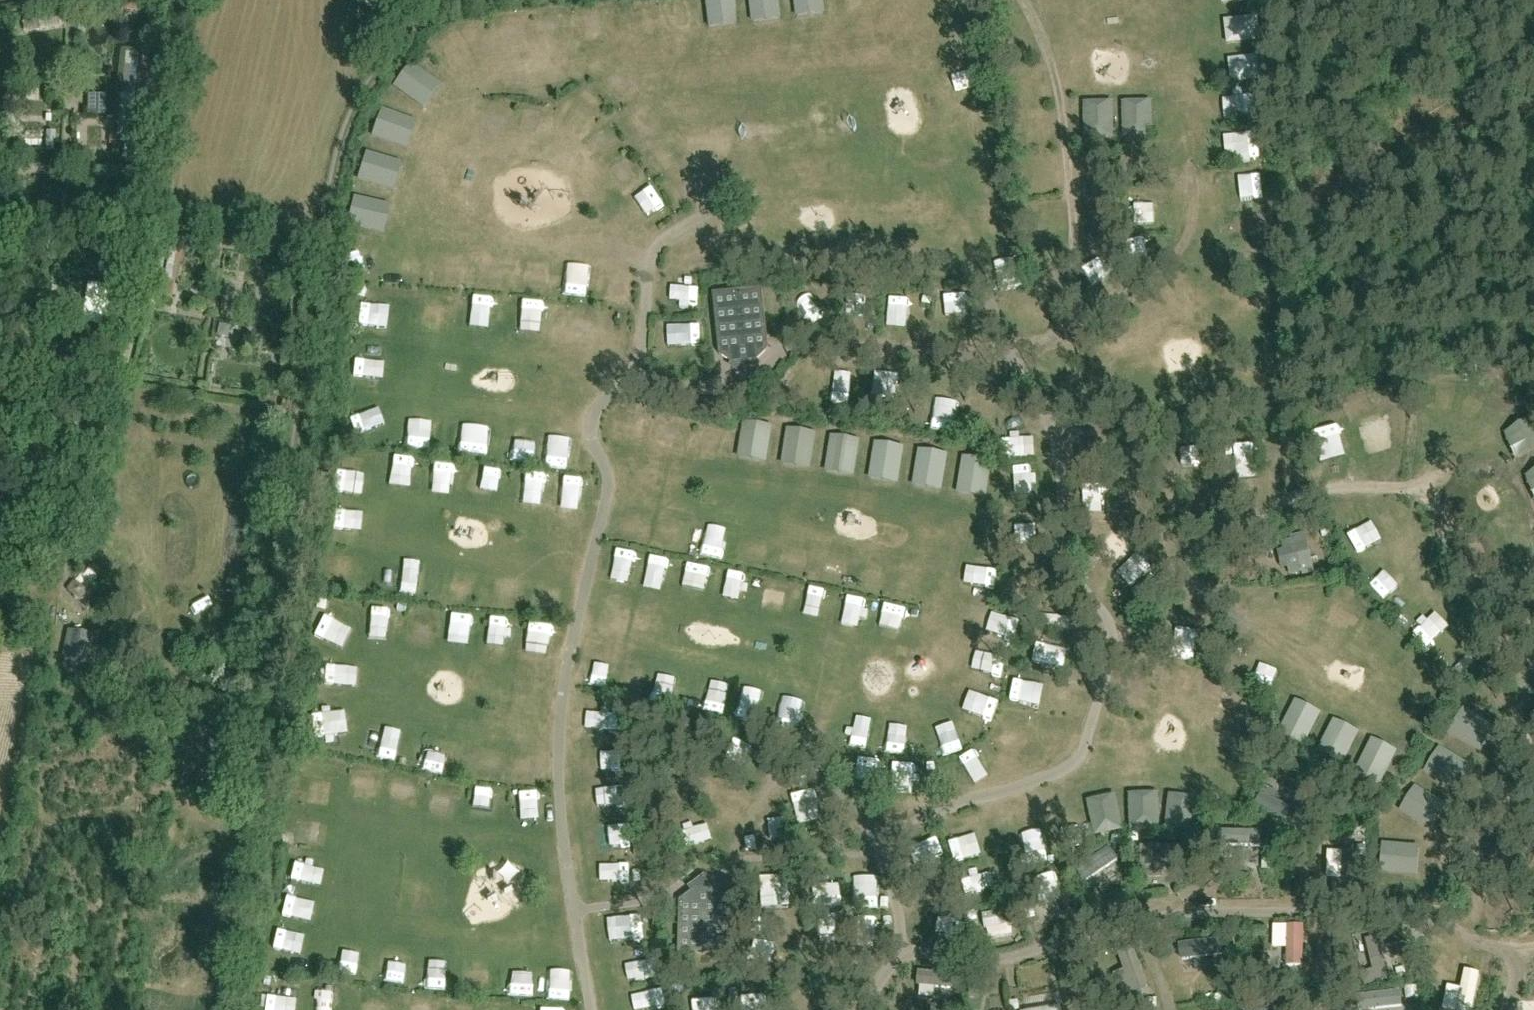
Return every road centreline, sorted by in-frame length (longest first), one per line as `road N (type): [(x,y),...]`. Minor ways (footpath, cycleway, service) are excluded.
road 1 (track): [(1346,491),(1435,493),(1476,551),(1518,713),(1489,825),(1417,915)]
road 2 (track): [(0,239),(46,243),(65,259),(95,365)]

